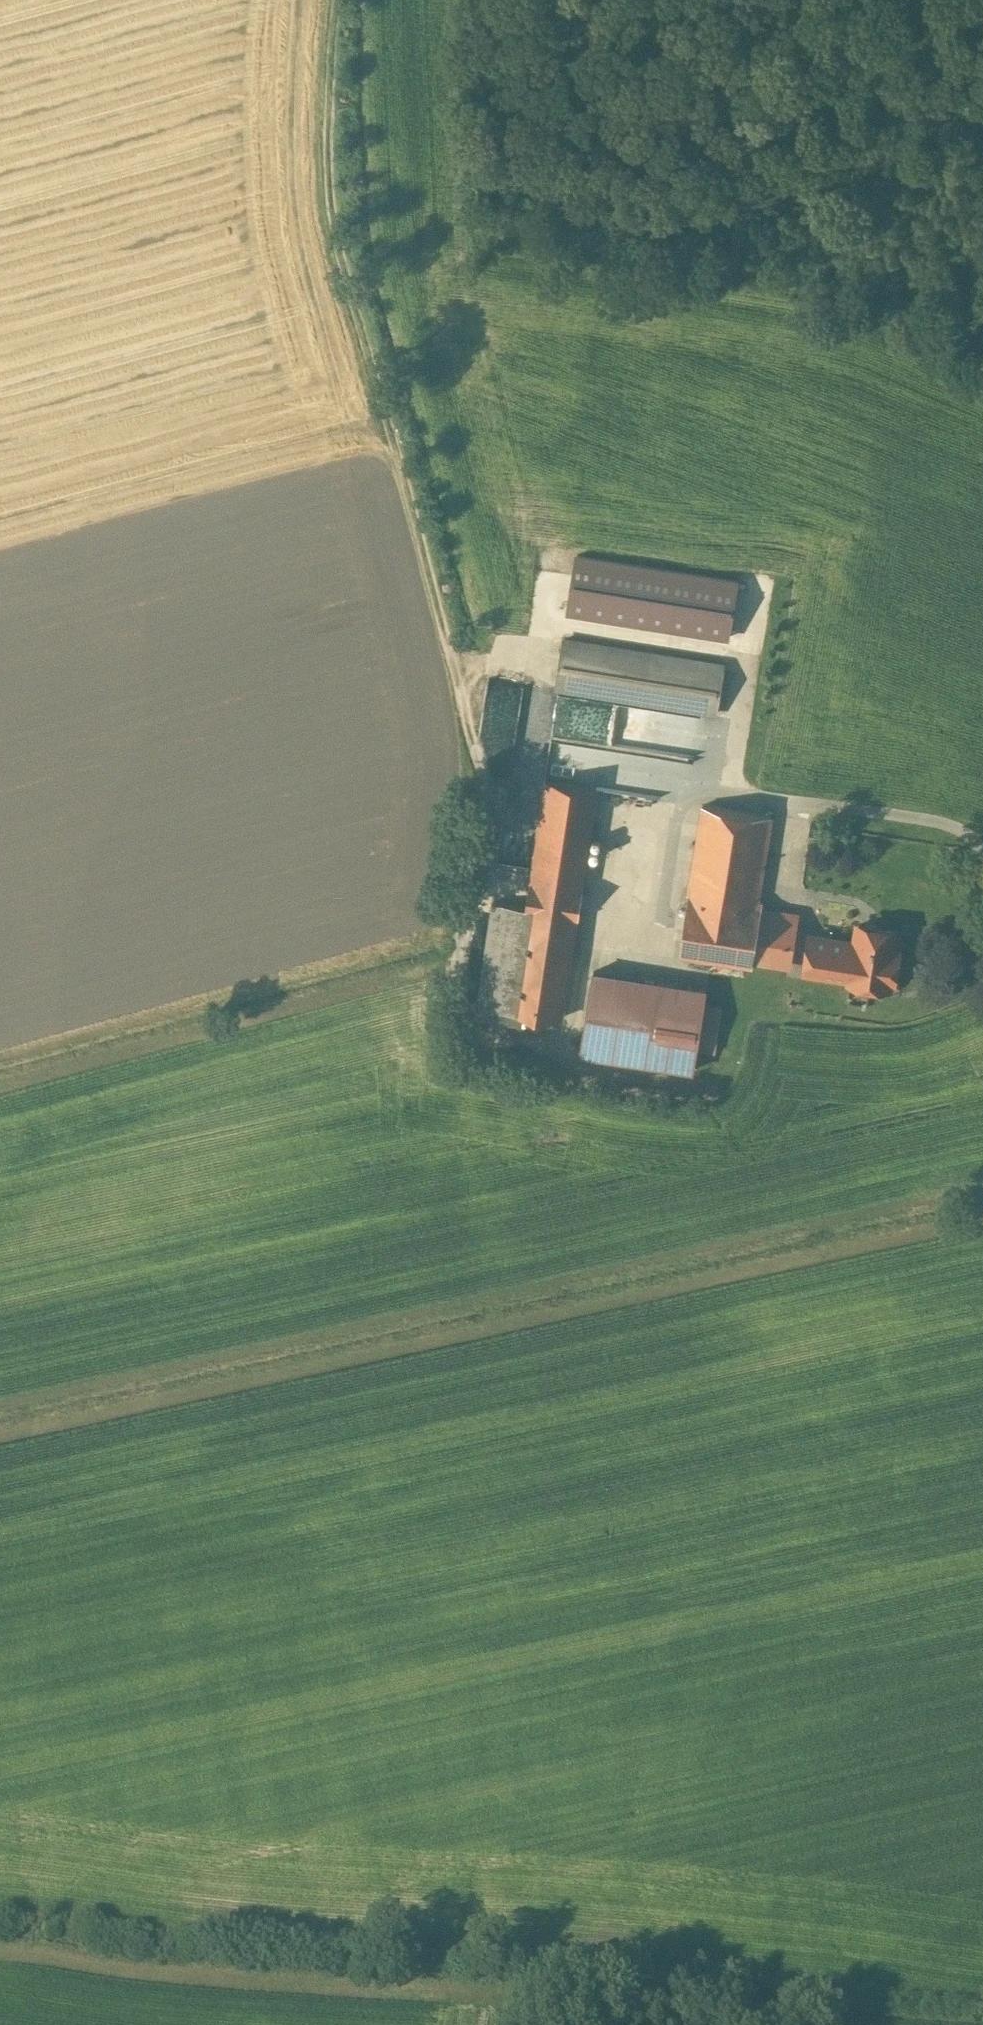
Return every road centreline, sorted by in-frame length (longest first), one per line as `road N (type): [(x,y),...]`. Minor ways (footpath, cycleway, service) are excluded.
road 1 (track): [(454,663),(335,224),(330,106),(339,0)]
road 2 (unclassified): [(982,849),(940,823),(717,789)]

